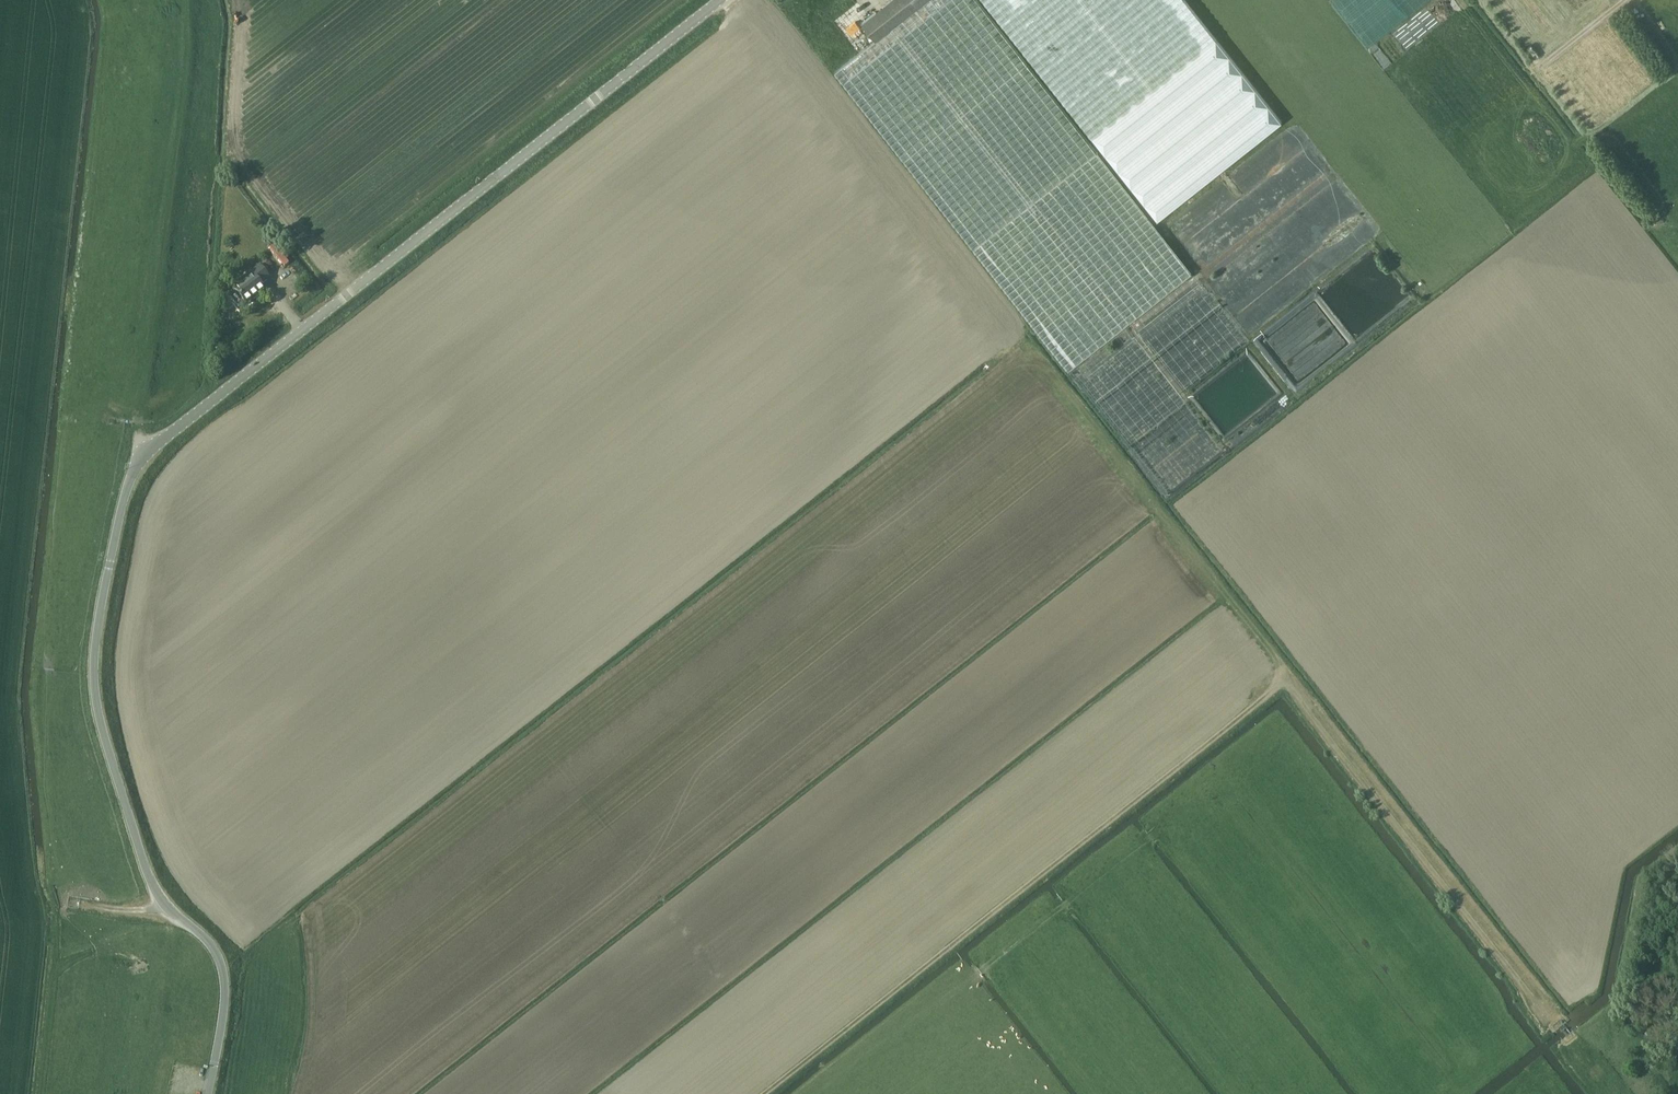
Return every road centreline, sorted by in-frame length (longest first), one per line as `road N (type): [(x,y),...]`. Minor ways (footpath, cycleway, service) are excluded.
road 1 (tertiary): [(207,1093),(225,981),(214,949),(166,906),(151,881),(100,721),(93,672),(135,466),(725,0)]

